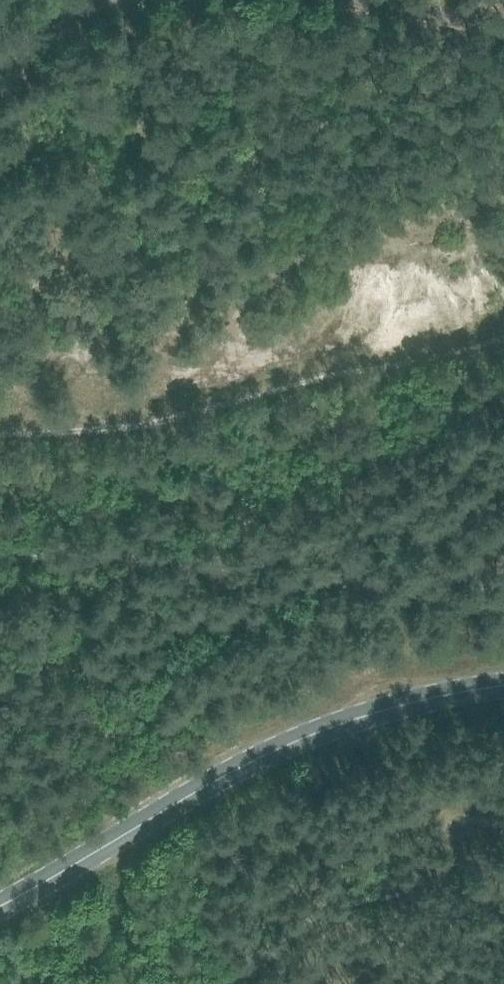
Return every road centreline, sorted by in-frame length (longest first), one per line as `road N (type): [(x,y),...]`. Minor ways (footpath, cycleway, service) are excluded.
road 1 (secondary): [(0,904),(273,749),(424,697),(503,685)]

